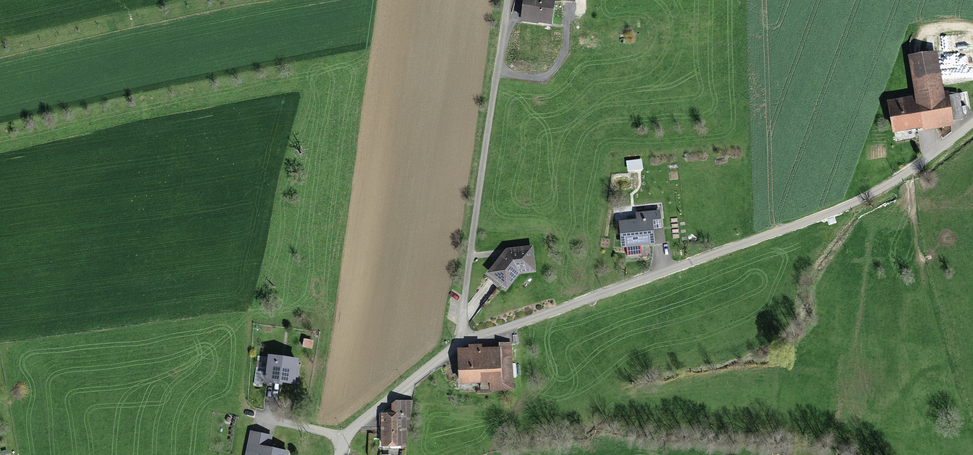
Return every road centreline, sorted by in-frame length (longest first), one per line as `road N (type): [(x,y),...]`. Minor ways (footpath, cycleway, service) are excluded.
road 1 (residential): [(340,454),(343,438),(460,343),(860,201),(972,120)]

